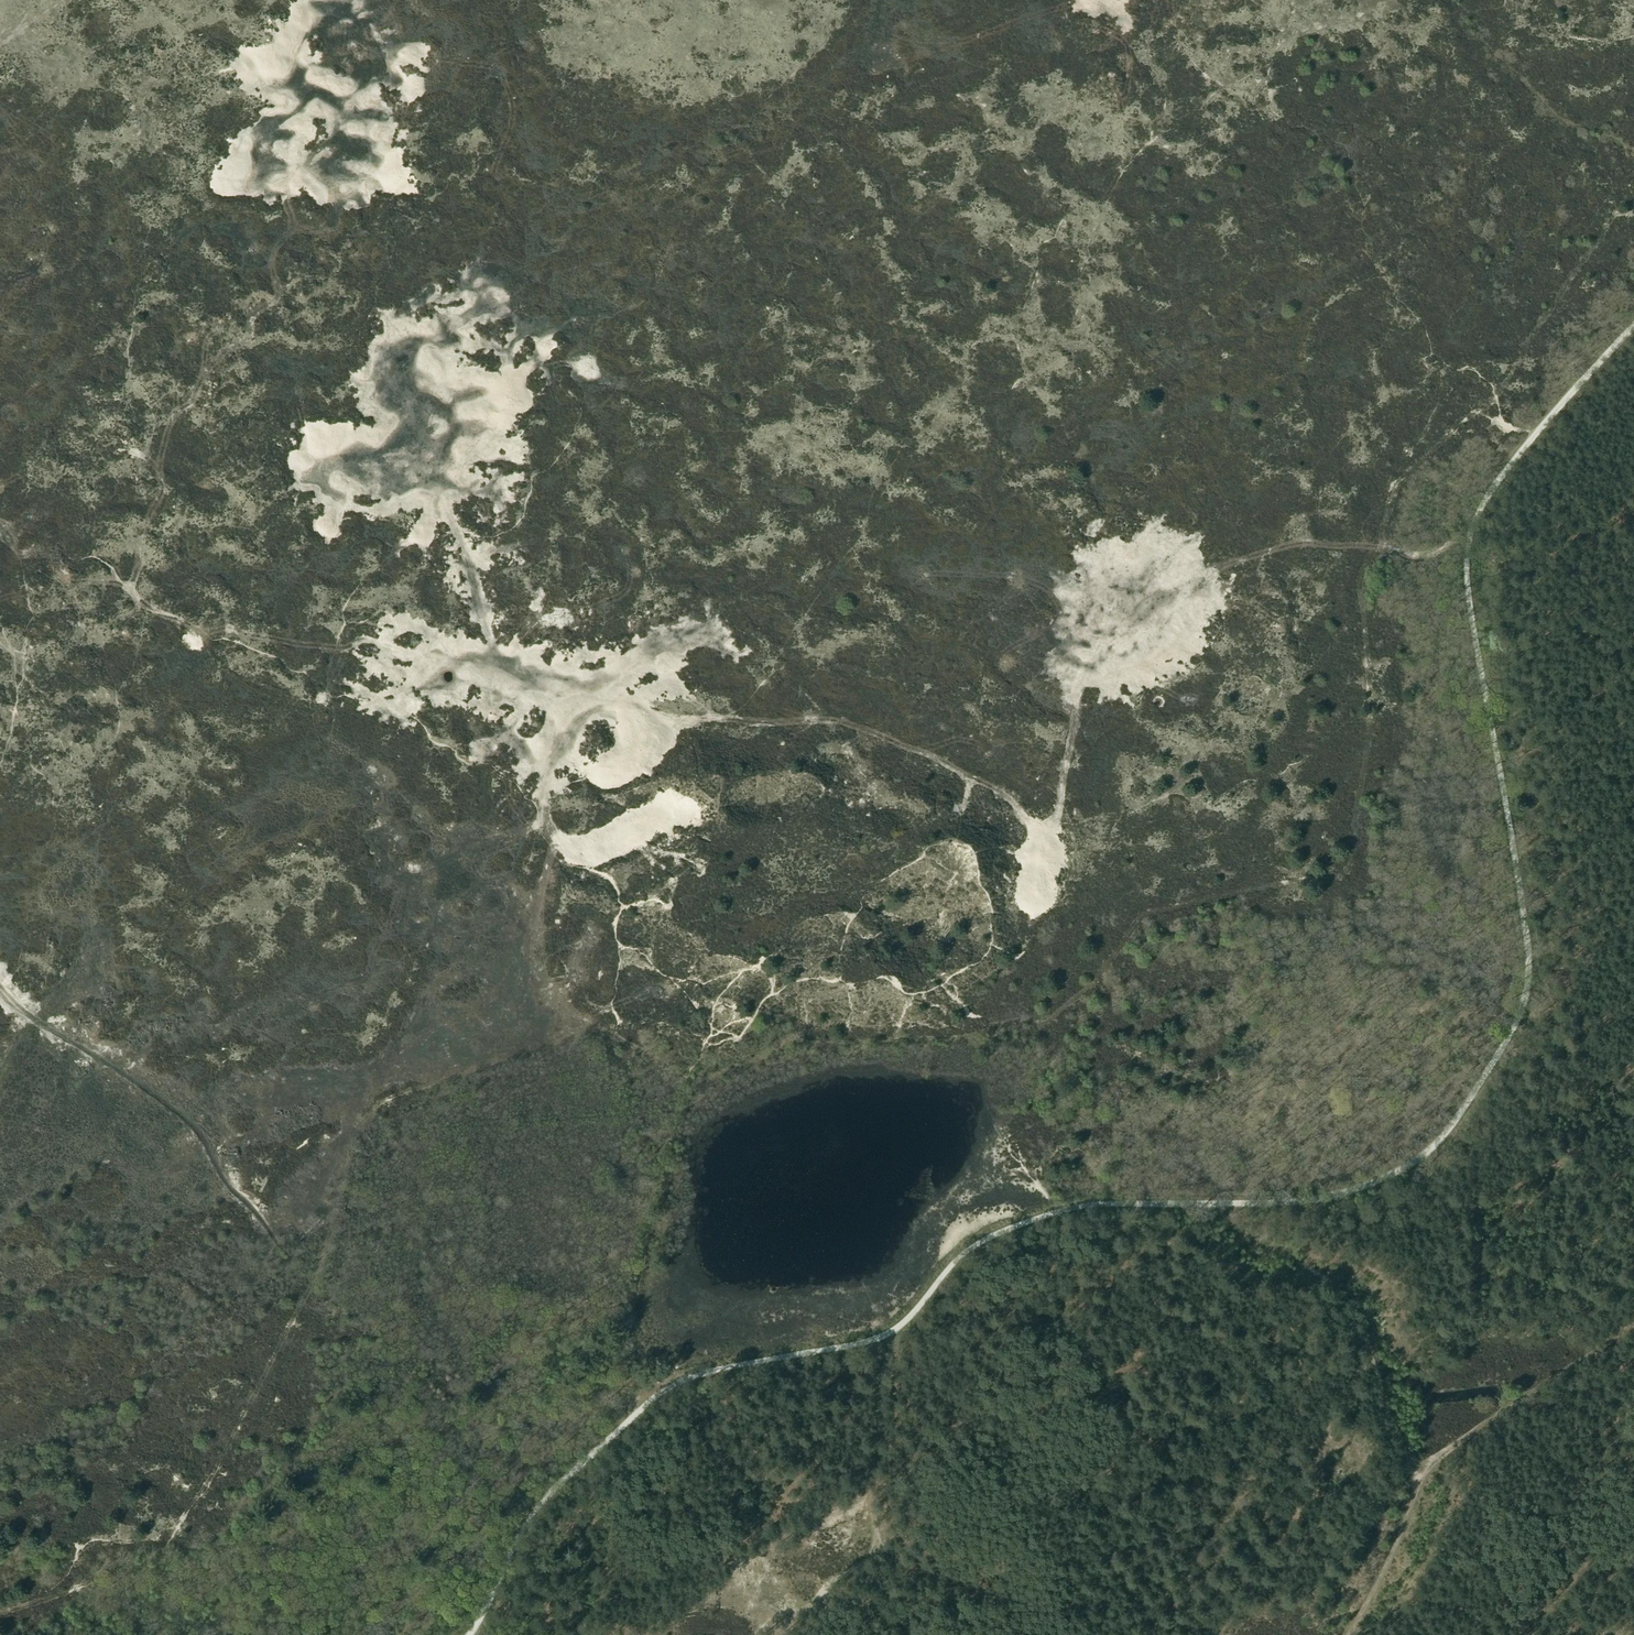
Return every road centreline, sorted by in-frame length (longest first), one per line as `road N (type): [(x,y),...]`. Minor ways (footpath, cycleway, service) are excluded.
road 1 (track): [(1633,1316),(1444,1449),(1416,1483)]
road 2 (track): [(1416,1483),(1344,1634)]

